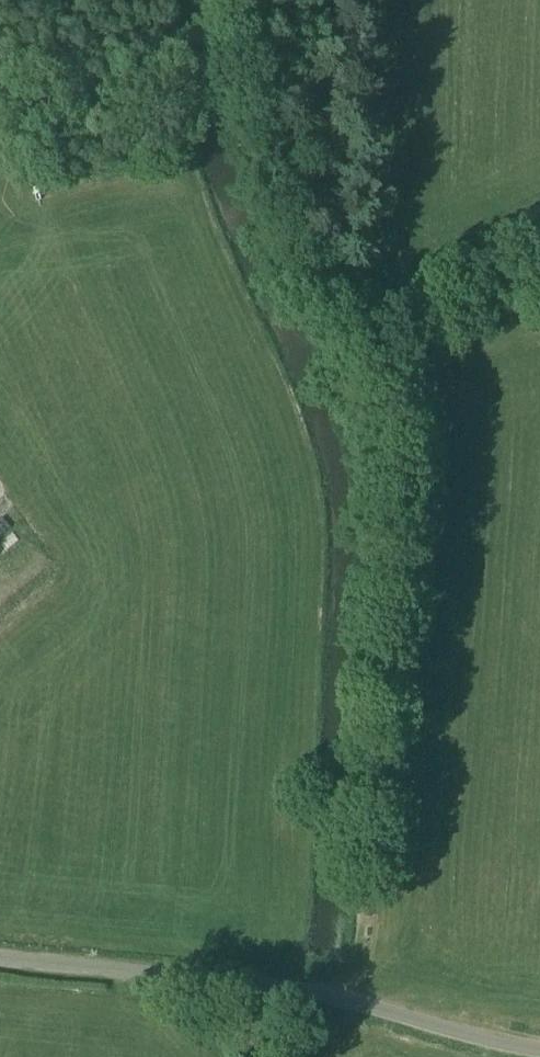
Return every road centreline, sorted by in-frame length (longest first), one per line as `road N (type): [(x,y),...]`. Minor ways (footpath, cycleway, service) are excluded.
road 1 (unclassified): [(539,1051),(292,991),(0,957)]

